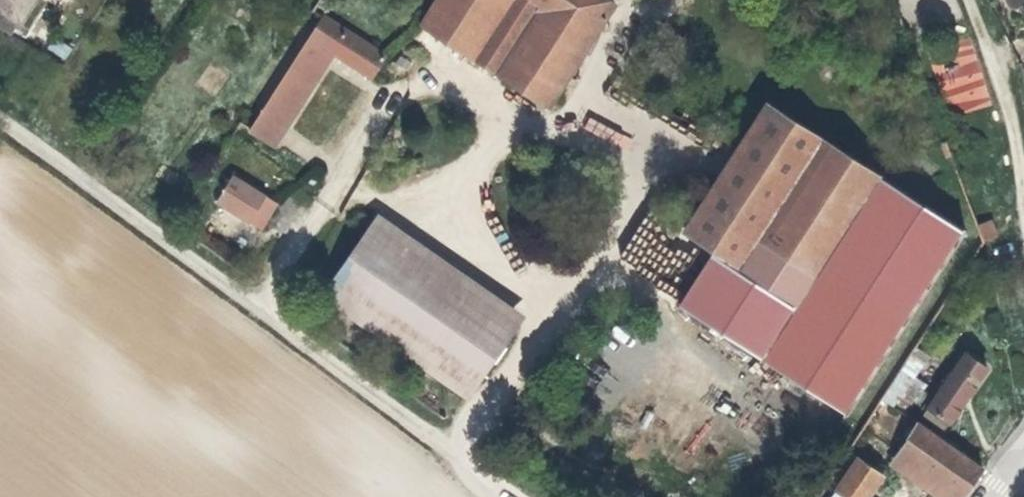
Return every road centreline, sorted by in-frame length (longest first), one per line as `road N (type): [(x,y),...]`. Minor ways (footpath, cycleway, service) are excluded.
road 1 (unclassified): [(1023,201),(1010,117),(969,0)]

